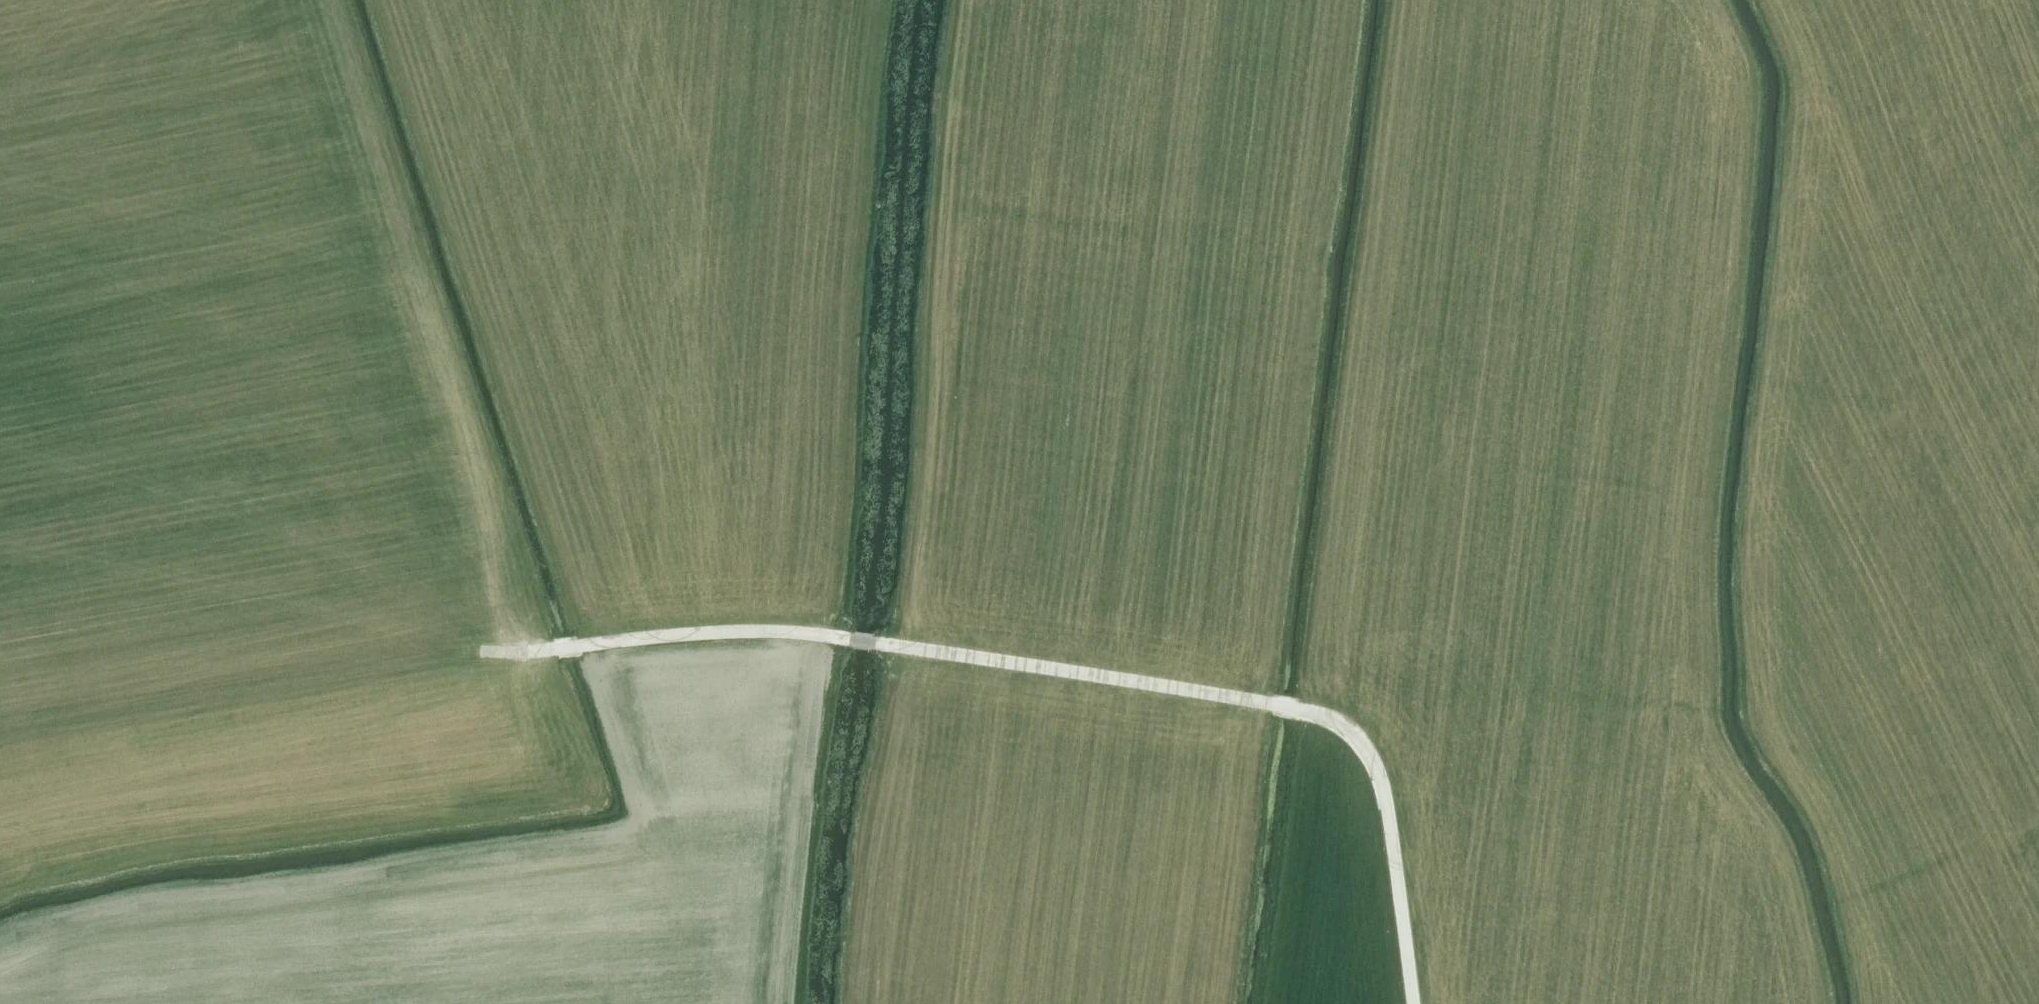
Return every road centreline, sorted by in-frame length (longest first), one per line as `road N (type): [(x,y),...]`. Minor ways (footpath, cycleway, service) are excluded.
road 1 (track): [(850,638),(1279,705),(1346,726),(1384,788),(1414,1003)]
road 2 (track): [(850,638),(683,633),(539,650)]

